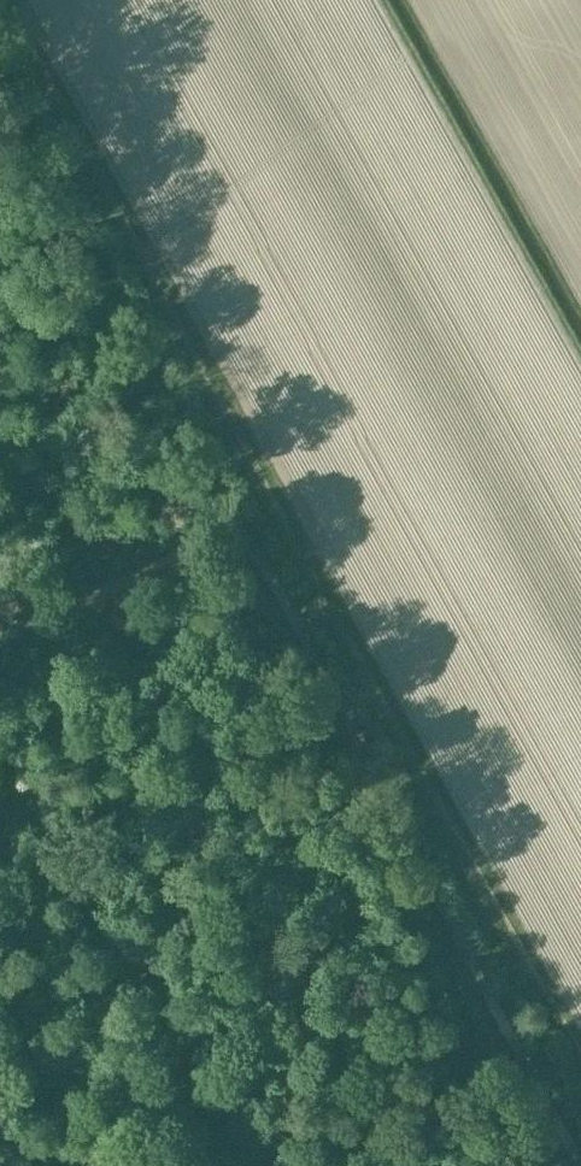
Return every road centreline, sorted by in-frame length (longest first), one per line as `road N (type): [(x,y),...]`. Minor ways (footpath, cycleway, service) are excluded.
road 1 (track): [(0,629),(127,588),(237,513),(579,1165)]
road 2 (track): [(0,62),(237,513)]

